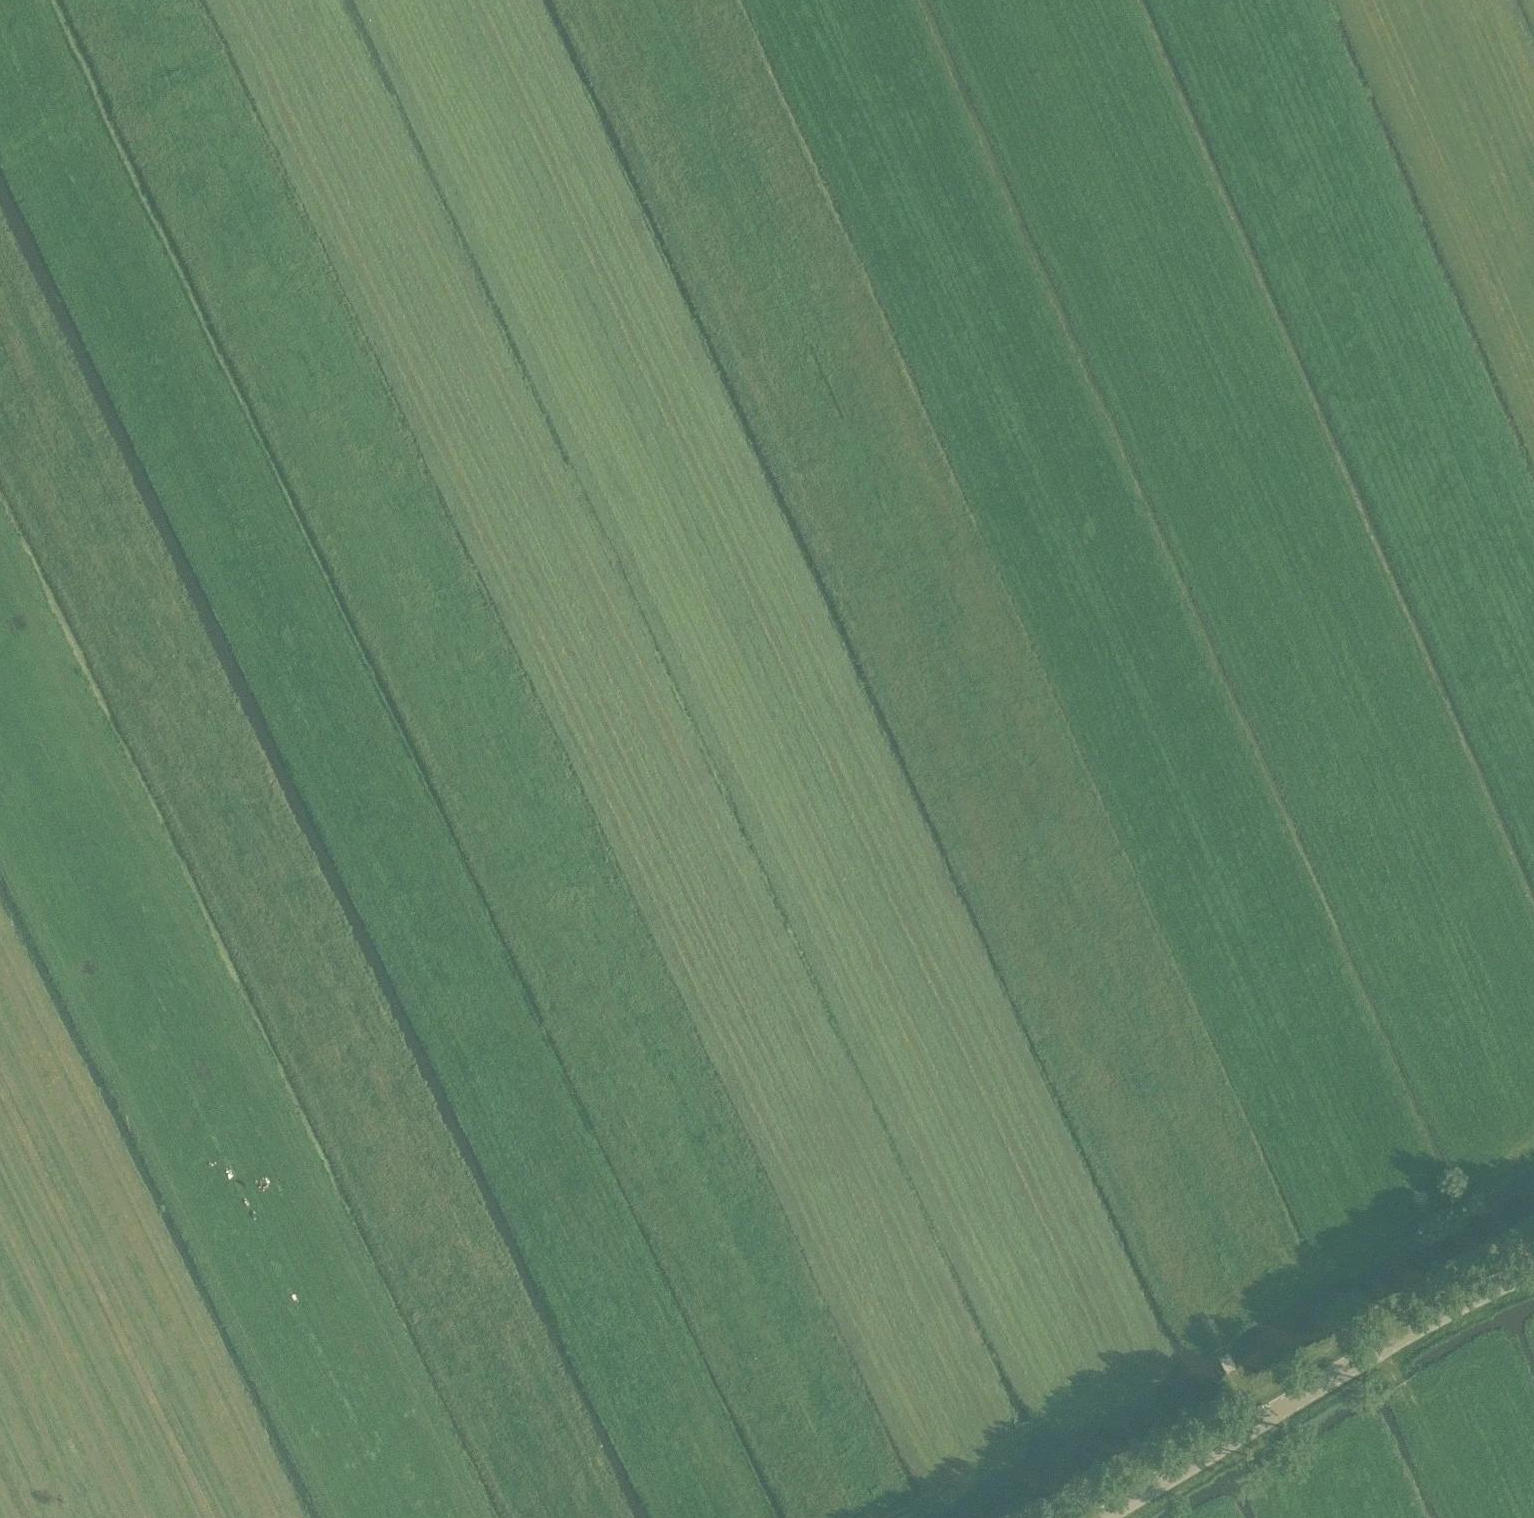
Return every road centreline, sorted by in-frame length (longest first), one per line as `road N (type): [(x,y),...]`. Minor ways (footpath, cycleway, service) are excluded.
road 1 (unclassified): [(1102,1517),(1429,1322),(1533,1273)]

